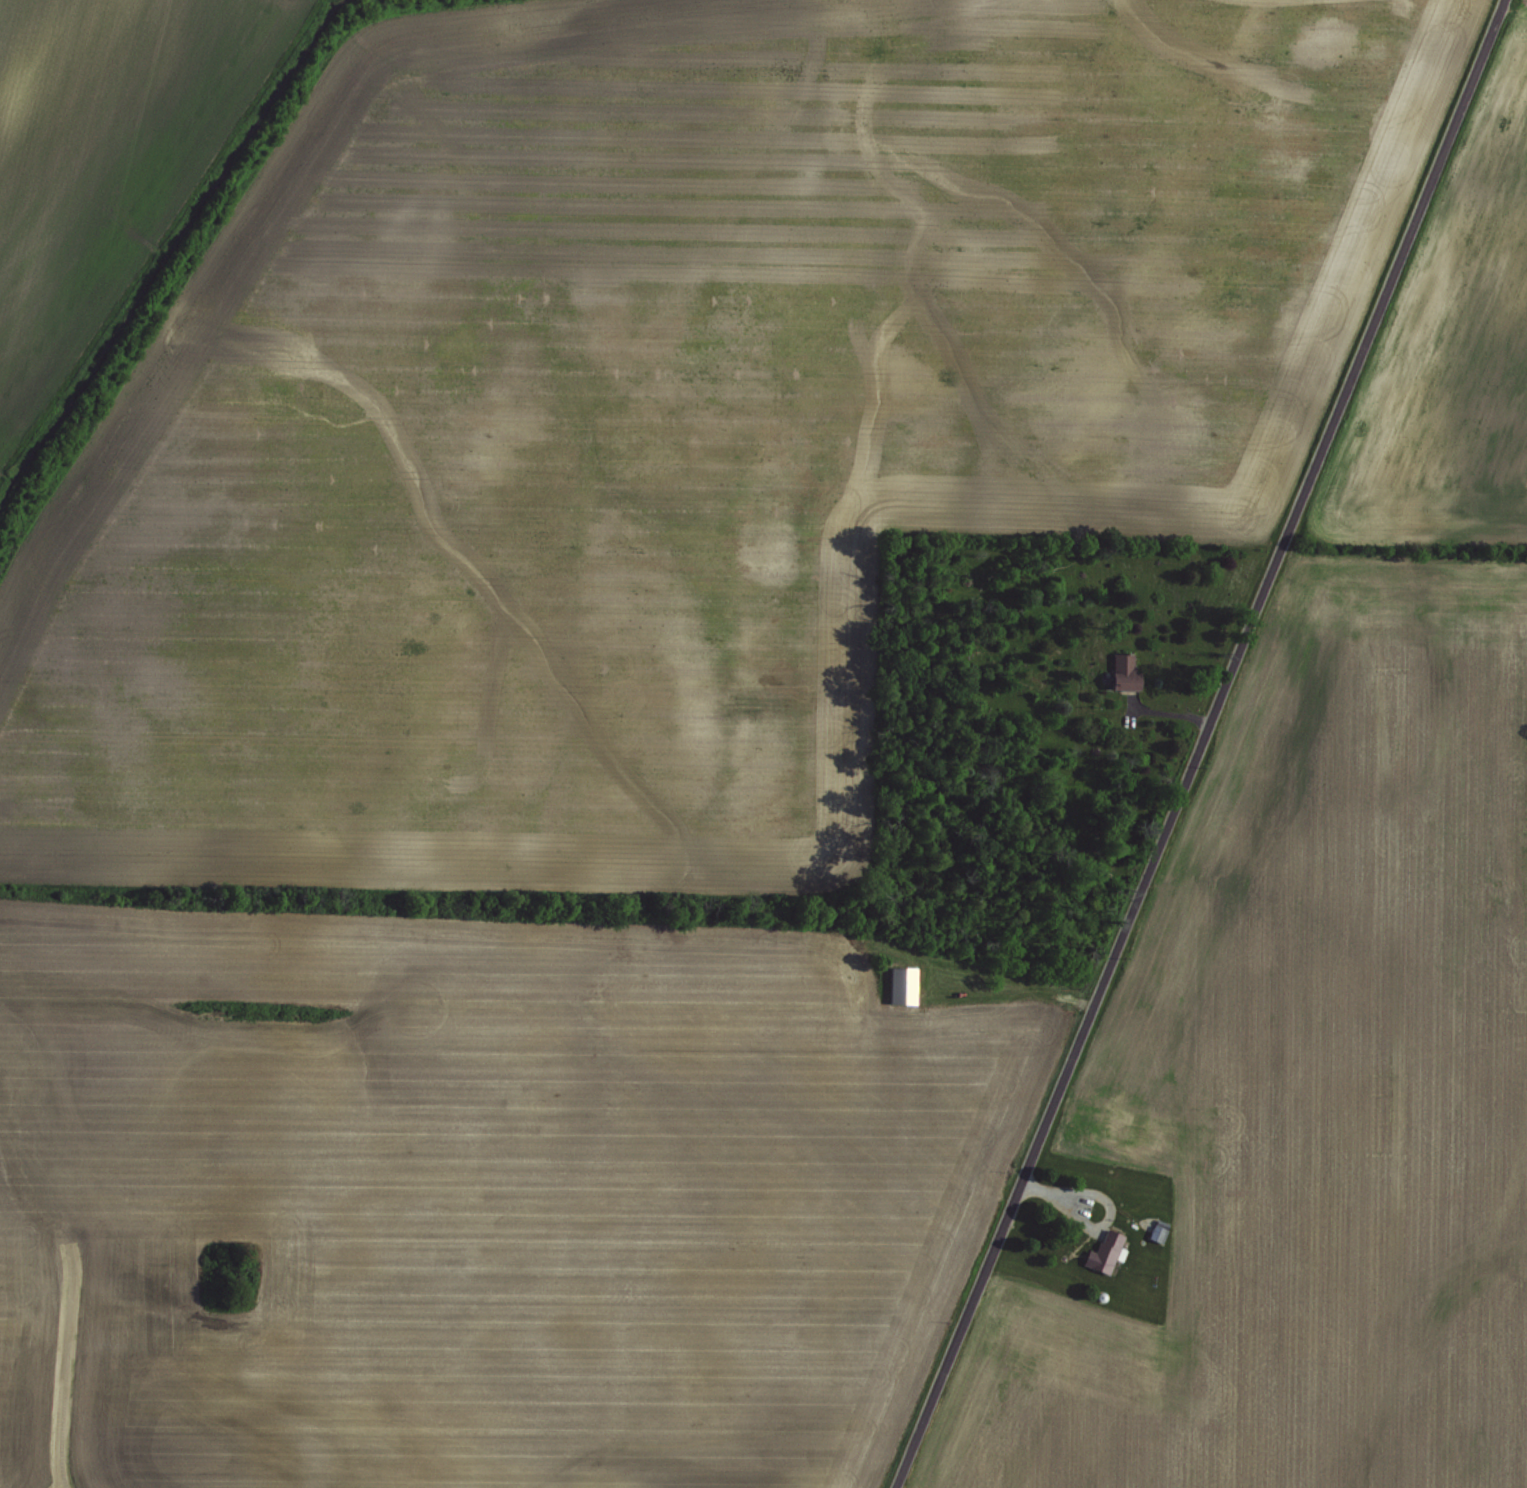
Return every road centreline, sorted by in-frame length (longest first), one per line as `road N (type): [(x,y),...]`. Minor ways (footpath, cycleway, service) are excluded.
road 1 (residential): [(896,1487),(1503,0)]

